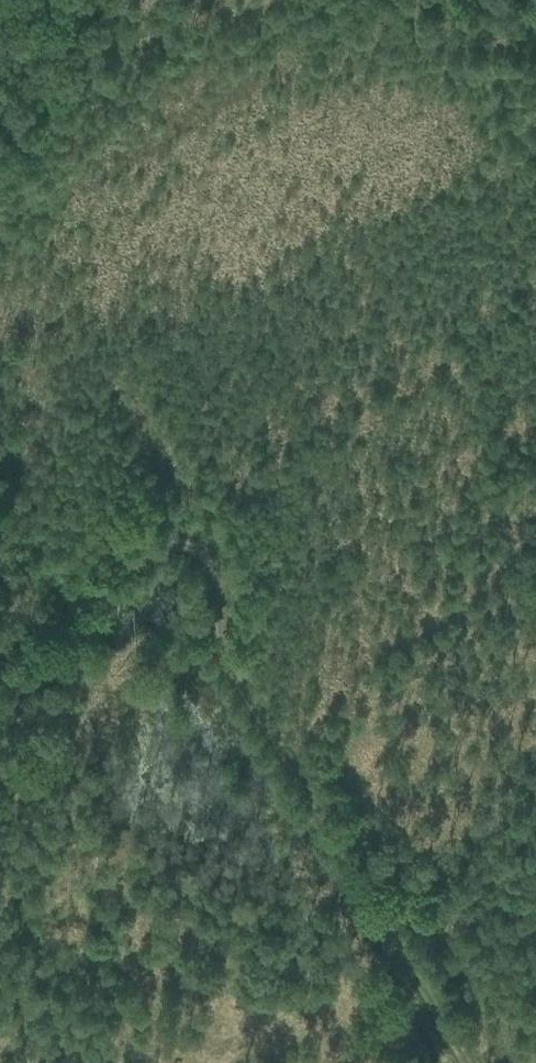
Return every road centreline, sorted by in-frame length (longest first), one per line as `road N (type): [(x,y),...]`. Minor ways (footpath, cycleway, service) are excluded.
road 1 (track): [(0,669),(133,591),(172,578),(203,583),(229,616),(251,729),(450,1062)]

